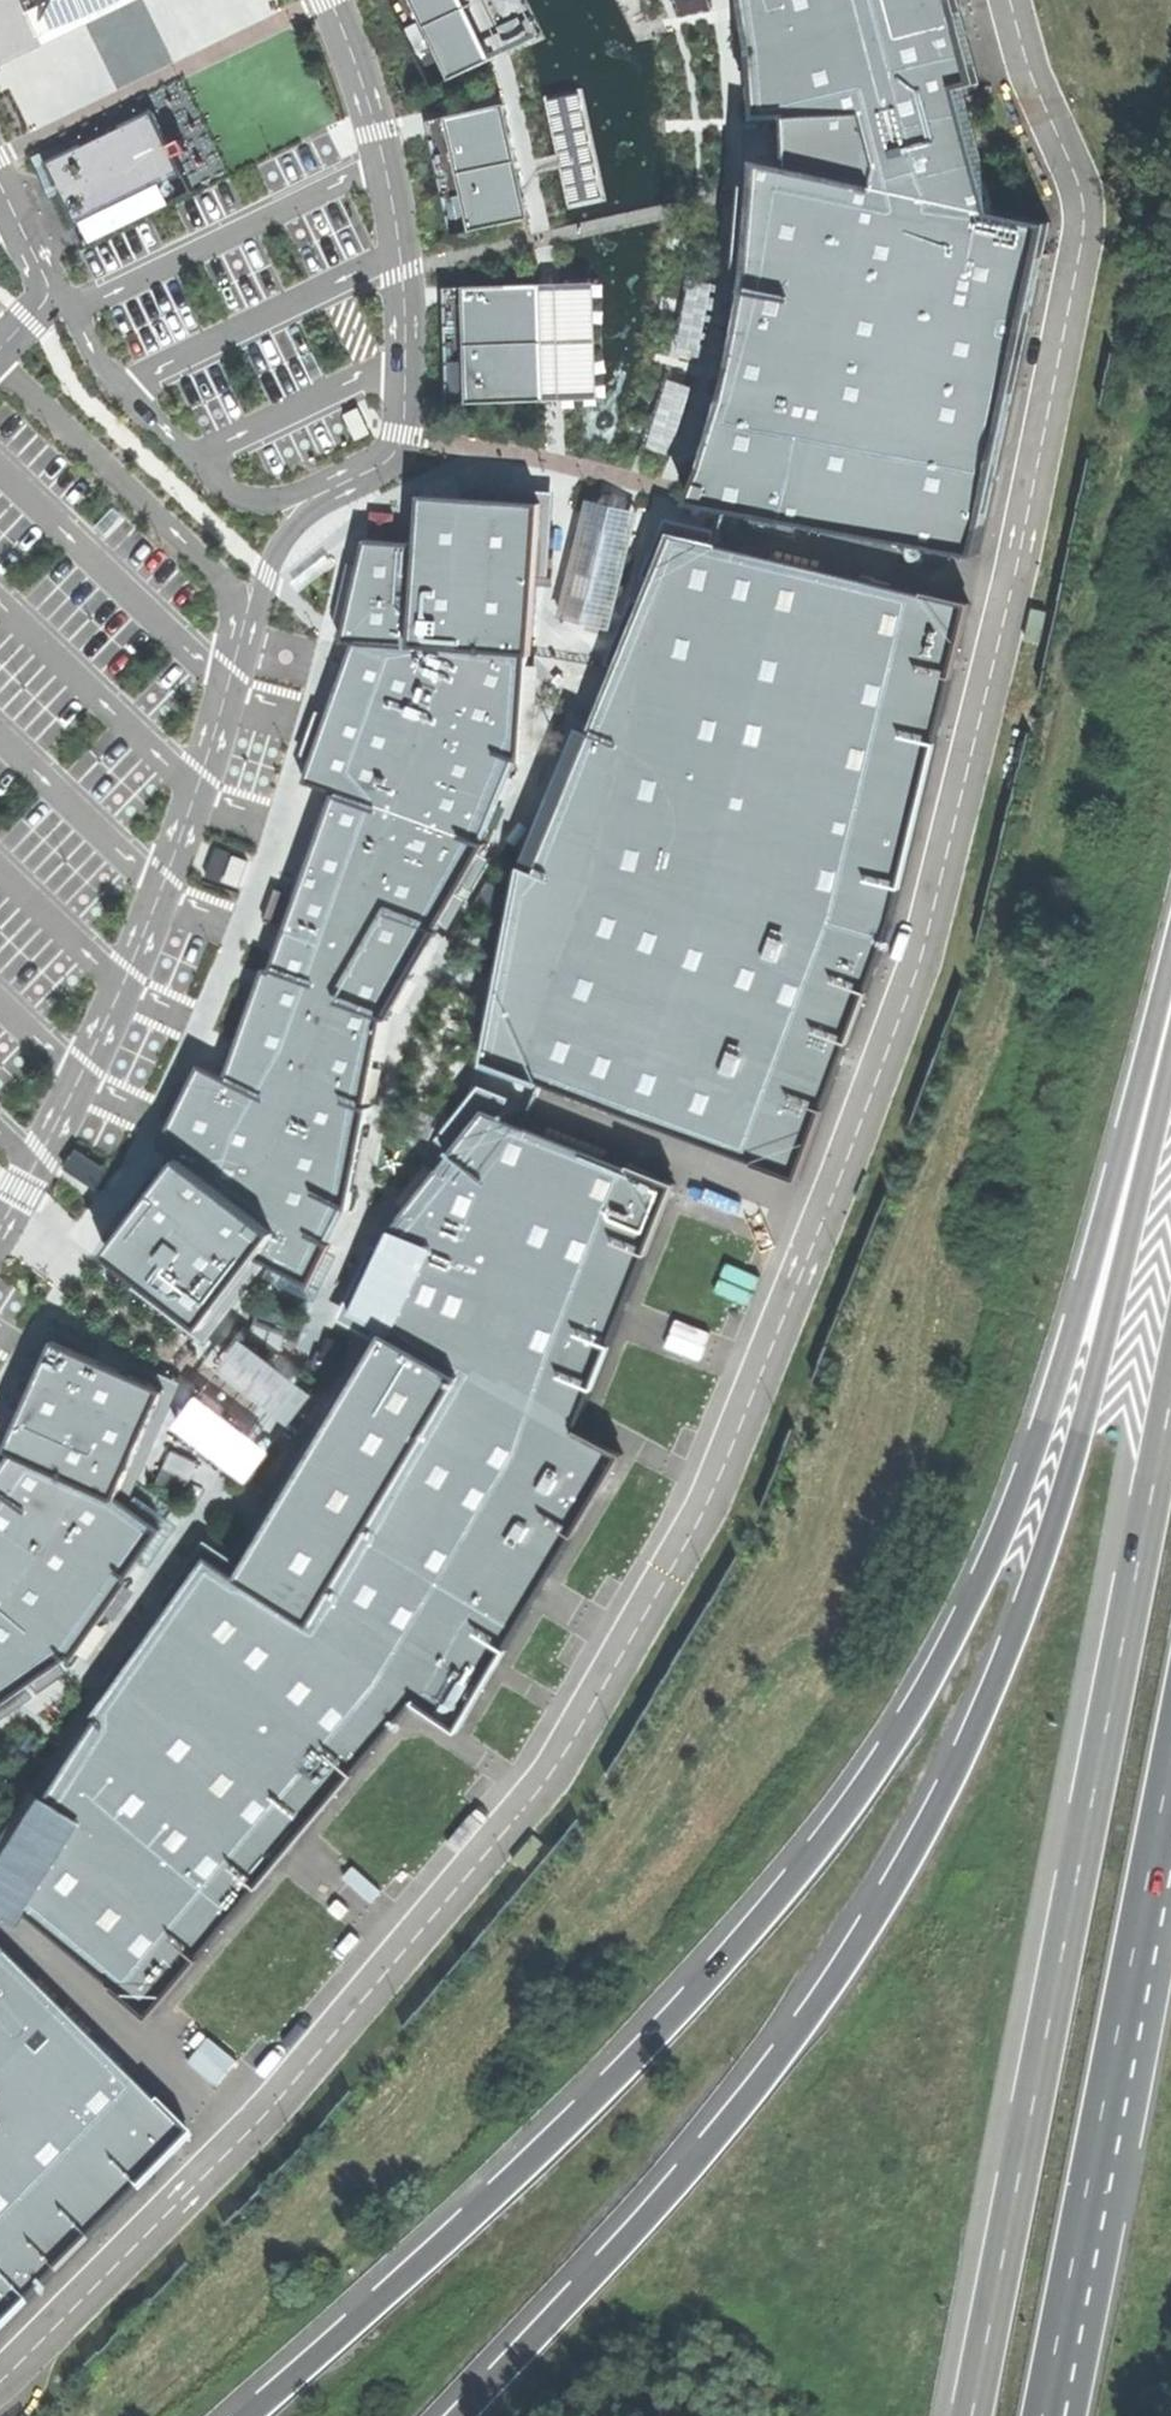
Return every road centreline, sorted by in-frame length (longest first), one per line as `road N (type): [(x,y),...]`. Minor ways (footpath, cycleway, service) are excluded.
road 1 (motorway): [(1170,978),(1045,1431),(941,1674),(807,1863),(652,2041),(485,2205),(247,2415)]
road 2 (motorway): [(1170,1084),(1104,1369),(1047,1559),(983,1725),(911,1864),(840,1984),(756,2096),(465,2415)]
road 3 (trunk): [(1170,1413),(976,2415)]
road 4 (motorway): [(1043,2415),(1170,1756)]

